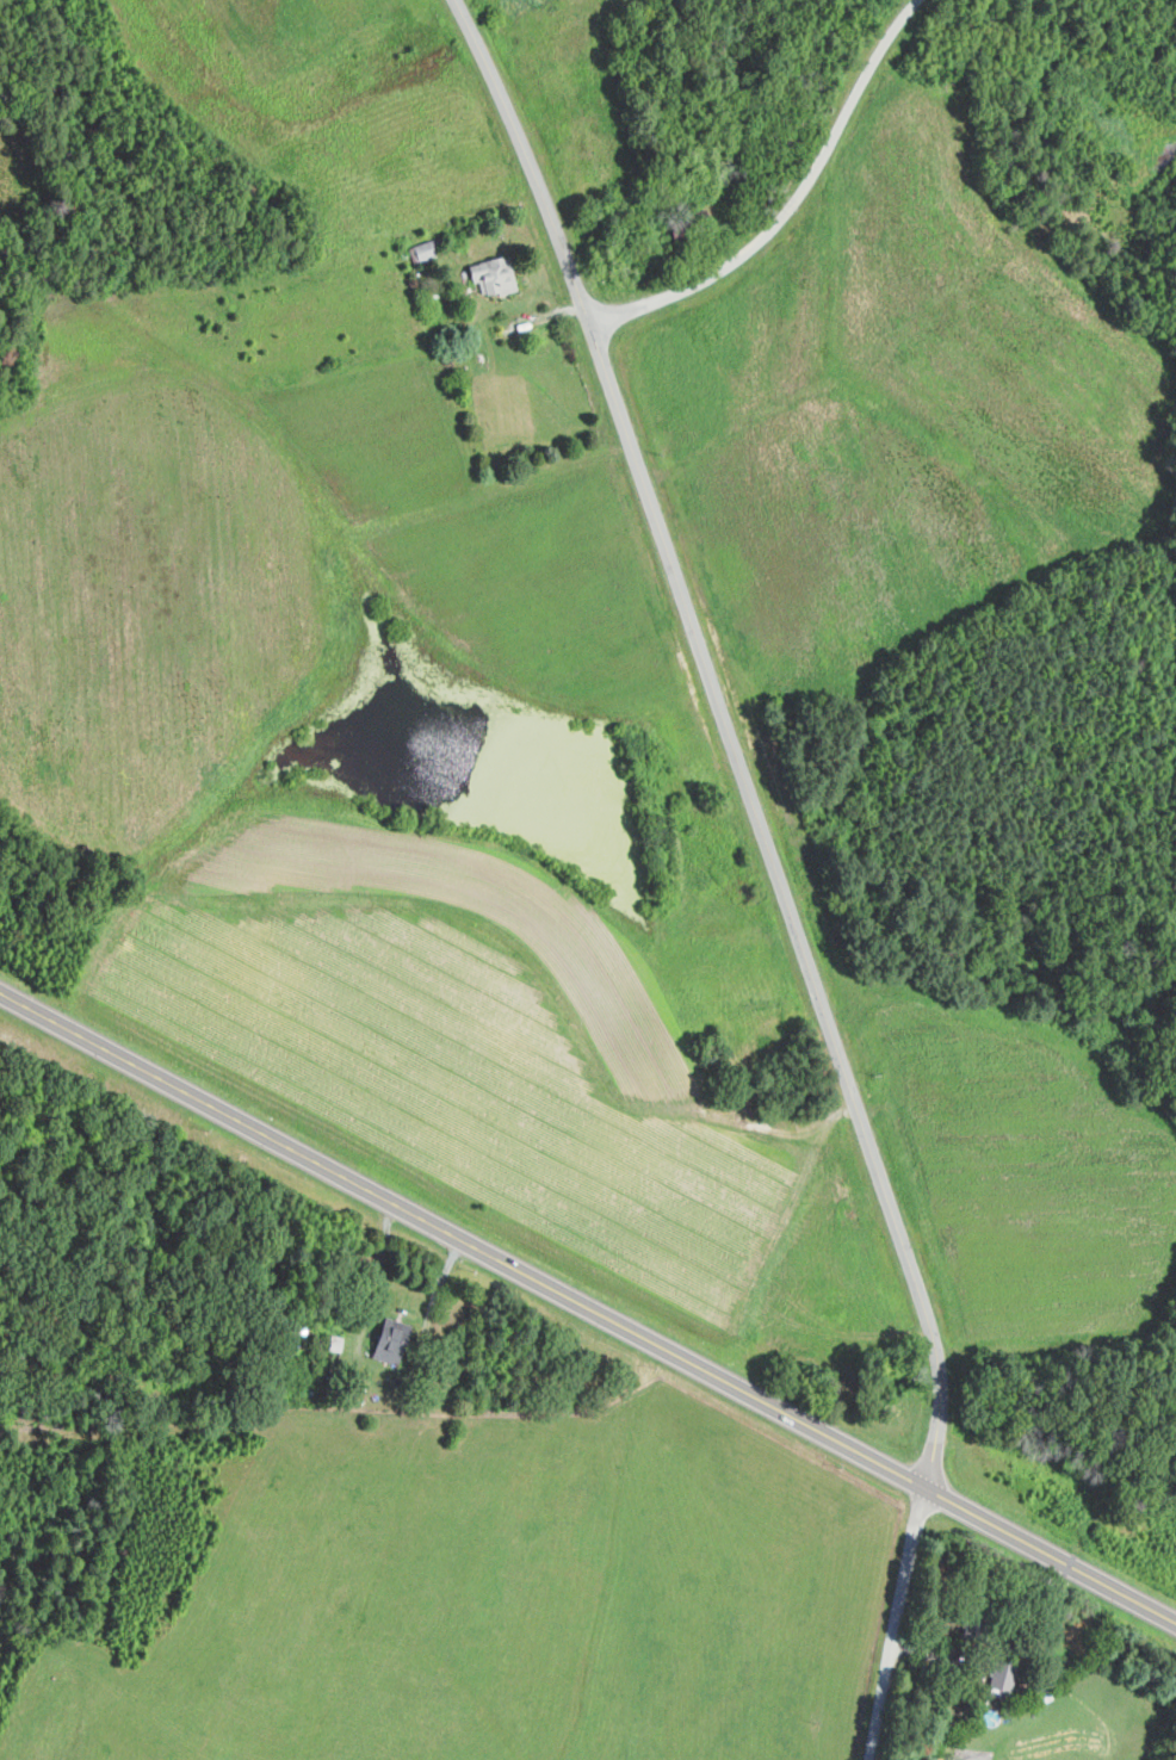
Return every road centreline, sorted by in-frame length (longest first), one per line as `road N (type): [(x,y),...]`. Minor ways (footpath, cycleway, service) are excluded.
road 1 (residential): [(870,1759),(940,1407),(935,1339),(568,259),(455,0)]
road 2 (trunk): [(1175,1620),(0,995)]
road 3 (track): [(593,333),(765,241),(813,178),(850,101),(921,0)]

